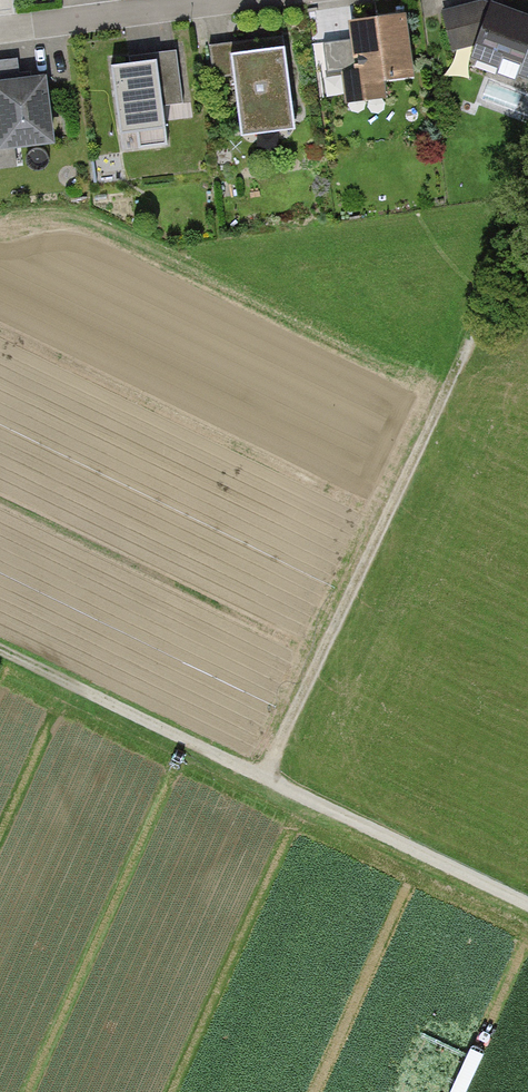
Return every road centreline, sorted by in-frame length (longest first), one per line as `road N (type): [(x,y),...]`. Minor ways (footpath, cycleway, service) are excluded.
road 1 (track): [(0,651),(527,906)]
road 2 (track): [(469,343),(264,779)]
road 3 (residential): [(0,29),(223,0)]

